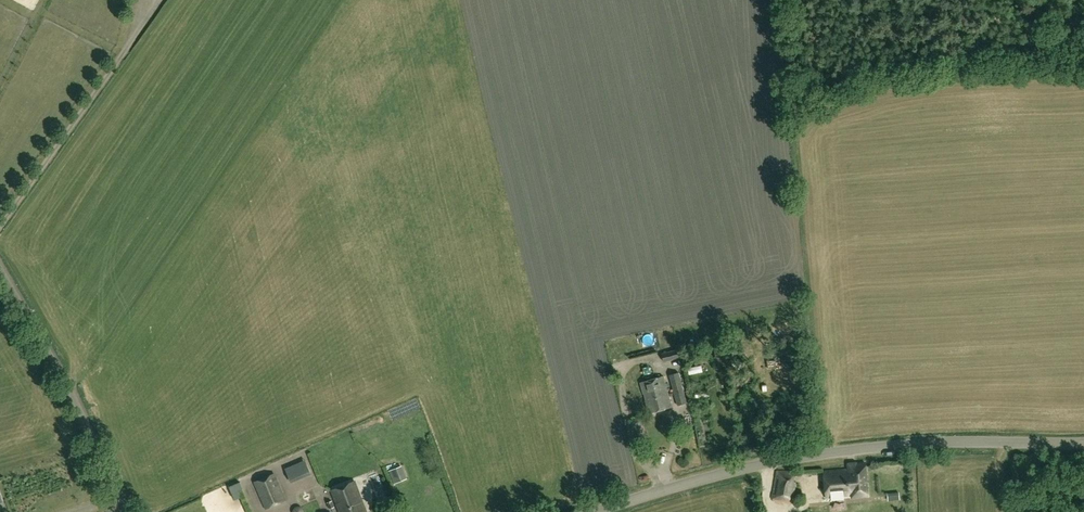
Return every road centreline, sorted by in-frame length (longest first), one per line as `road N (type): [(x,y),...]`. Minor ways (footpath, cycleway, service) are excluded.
road 1 (unclassified): [(599,511),(711,477),(856,448),(1083,443)]
road 2 (unclassified): [(124,511),(61,372),(0,266)]

